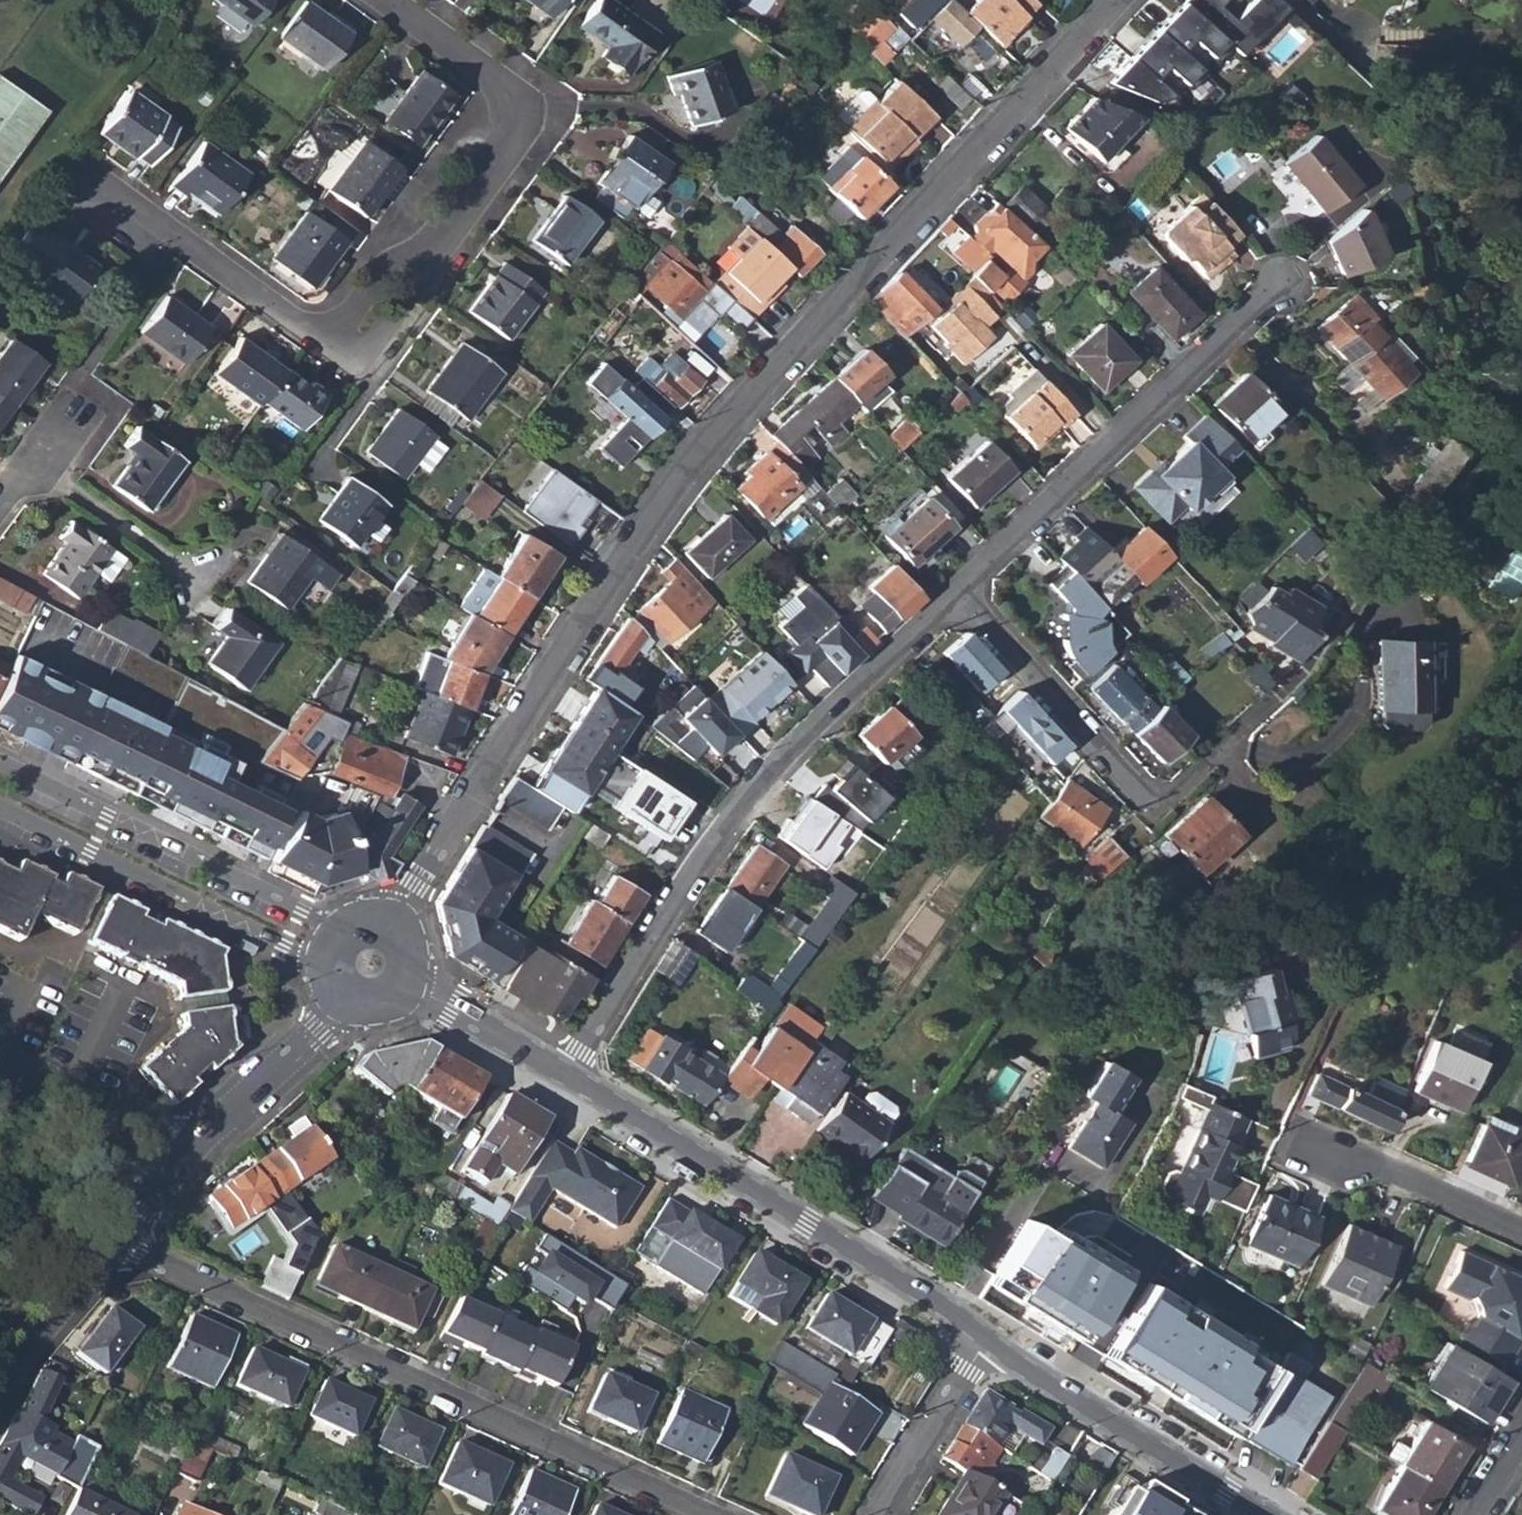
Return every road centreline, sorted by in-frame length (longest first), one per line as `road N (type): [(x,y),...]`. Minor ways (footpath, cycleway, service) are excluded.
road 1 (residential): [(98,198),(143,214),(351,359),(512,136),(517,112),(491,76),(387,0)]
road 2 (residential): [(114,1243),(704,1514)]
road 3 (residential): [(956,595),(770,771),(688,876),(564,1073)]
road 4 (residential): [(711,440),(1117,0)]
road 5 (residential): [(711,440),(606,581),(392,926)]
road 6 (tertiary): [(985,1339),(564,1073)]
road 7 (residential): [(1280,283),(956,595)]
road 8 (residential): [(1270,701),(1180,790),(1138,795),(956,595)]
road 9 (tertiary): [(348,923),(302,909),(0,762)]
road 10 (tertiary): [(0,807),(322,960)]
road 11 (tertiary): [(1264,1514),(985,1339)]
road 12 (residential): [(184,1157),(351,1007)]
road 13 (residential): [(1326,1158),(1384,1170),(1521,1234)]
road 14 (residential): [(0,1059),(163,1136),(184,1157)]
road 15 (residential): [(876,1514),(985,1339)]
road 16 (residential): [(38,474),(192,573)]
road 17 (residential): [(0,1381),(114,1243)]
road 18 (tertiary): [(564,1073),(408,986)]

